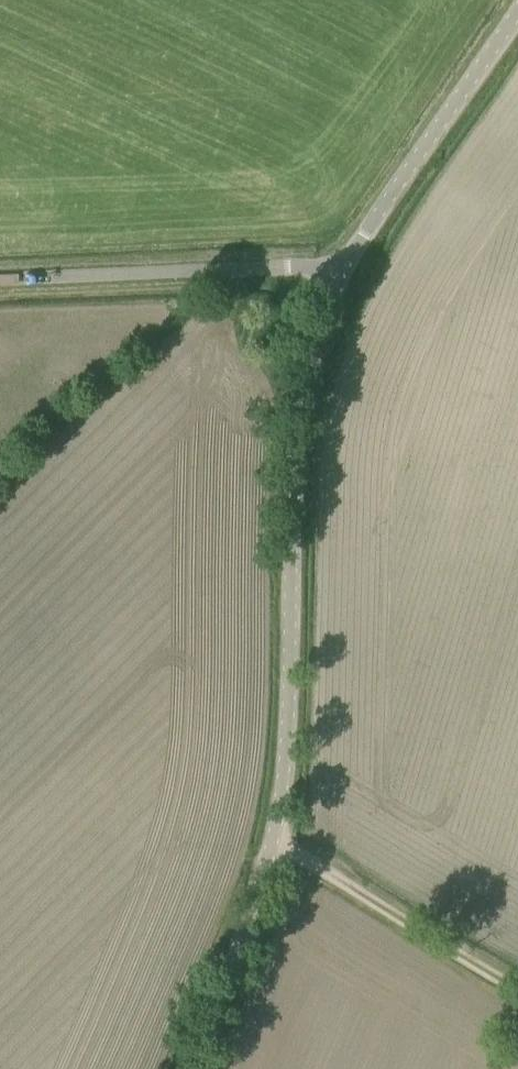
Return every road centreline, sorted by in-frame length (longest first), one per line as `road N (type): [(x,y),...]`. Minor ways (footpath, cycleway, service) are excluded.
road 1 (unclassified): [(279,843),(298,408),(317,344),(353,271)]
road 2 (unclassified): [(0,268),(353,271)]
road 3 (unclassified): [(353,271),(517,9)]
road 4 (unclassified): [(517,987),(279,843)]
road 5 (unclassified): [(189,1068),(267,897),(279,843)]

